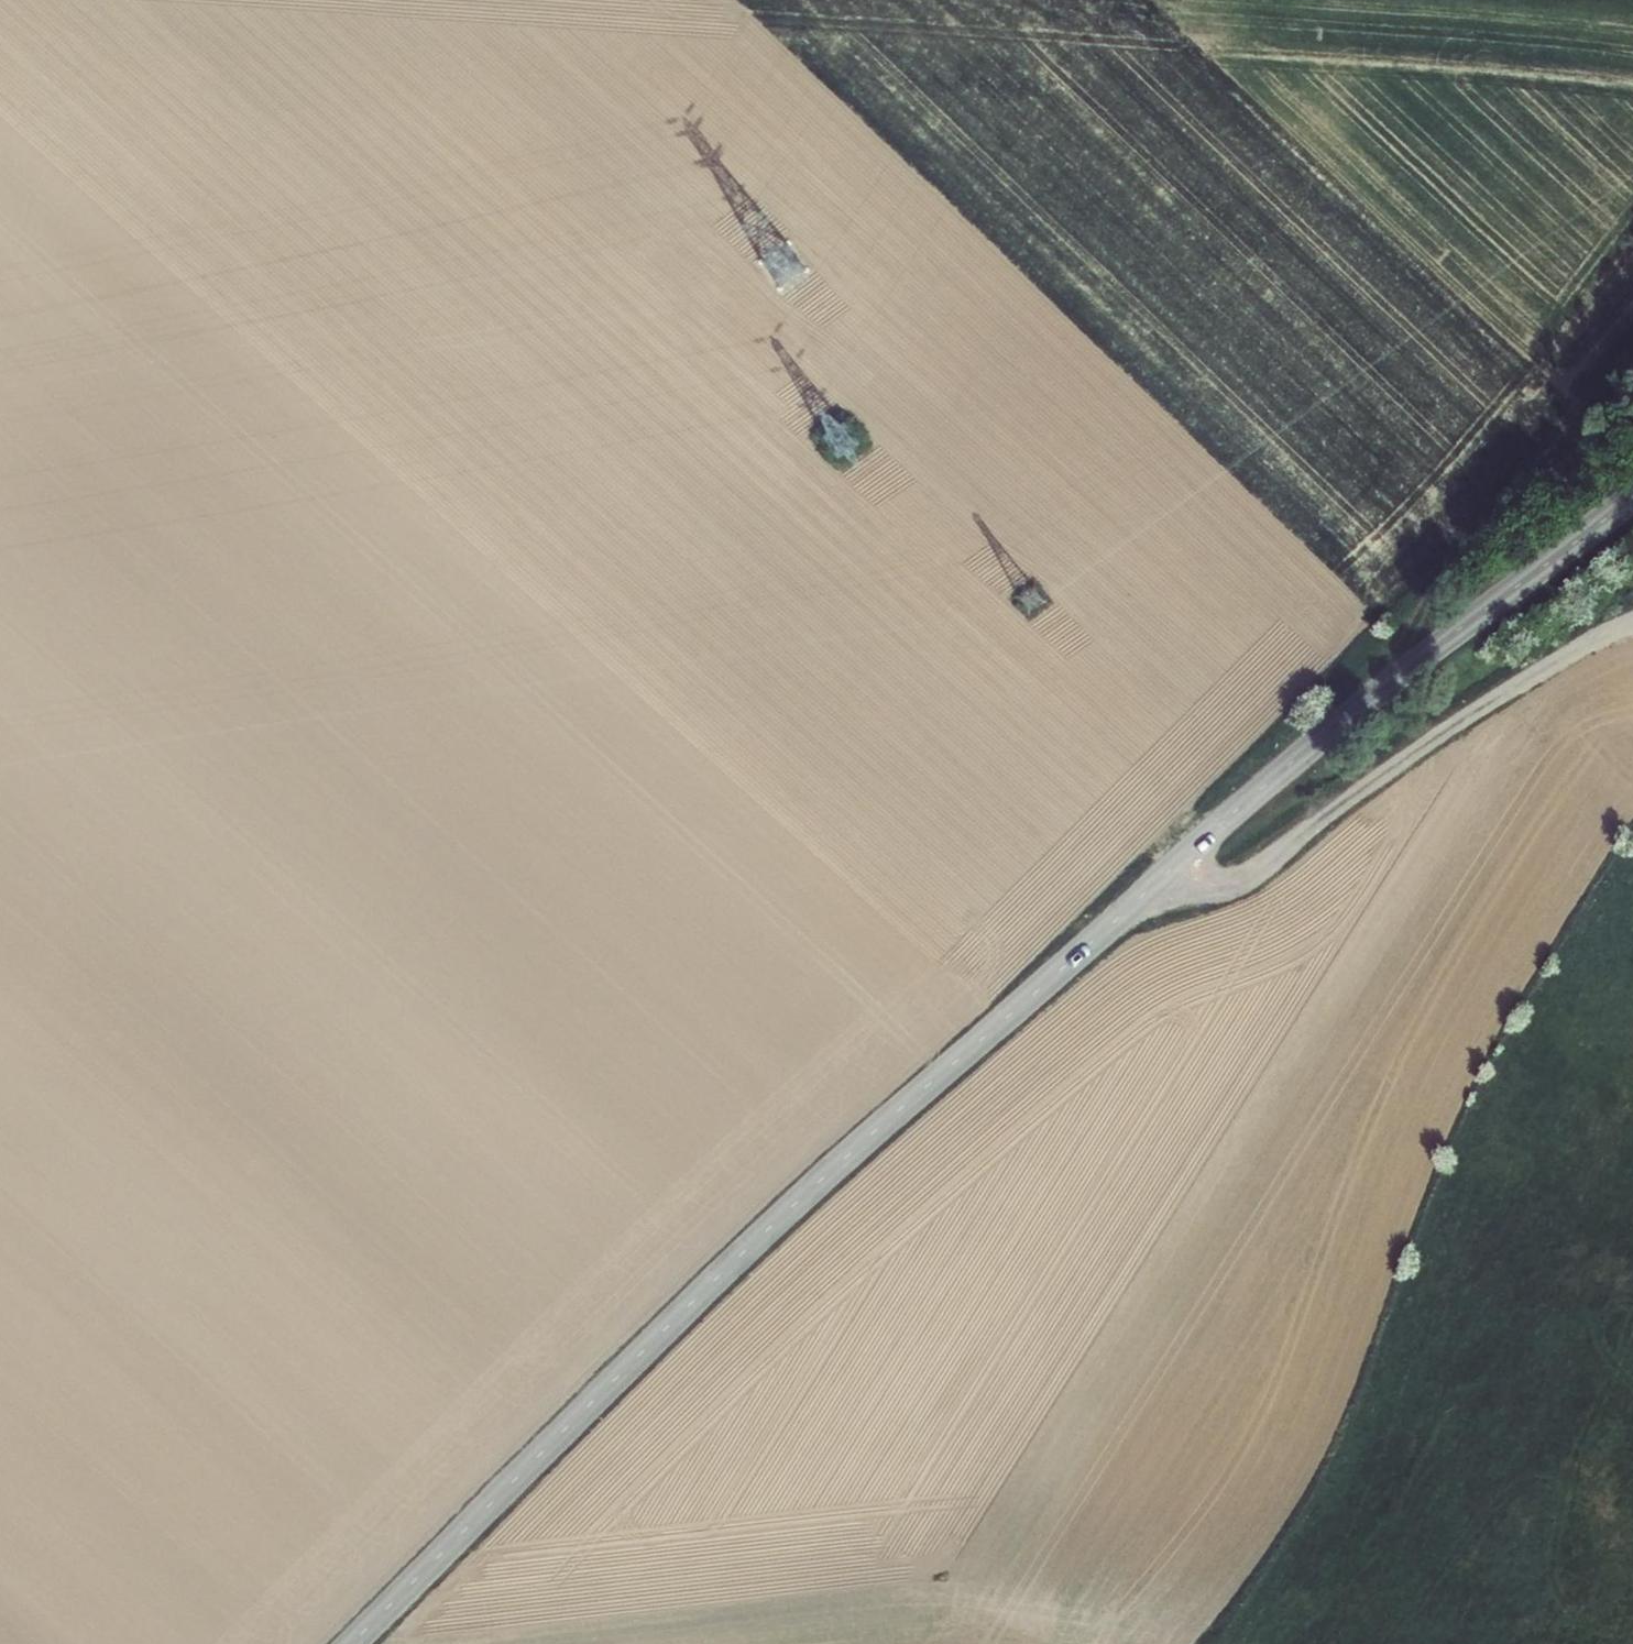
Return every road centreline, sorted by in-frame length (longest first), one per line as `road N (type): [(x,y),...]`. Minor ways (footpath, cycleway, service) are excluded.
road 1 (tertiary): [(351,1643),(843,1159),(1285,767),(1632,496)]
road 2 (track): [(1167,873),(1188,882),(1238,879),(1632,617)]

